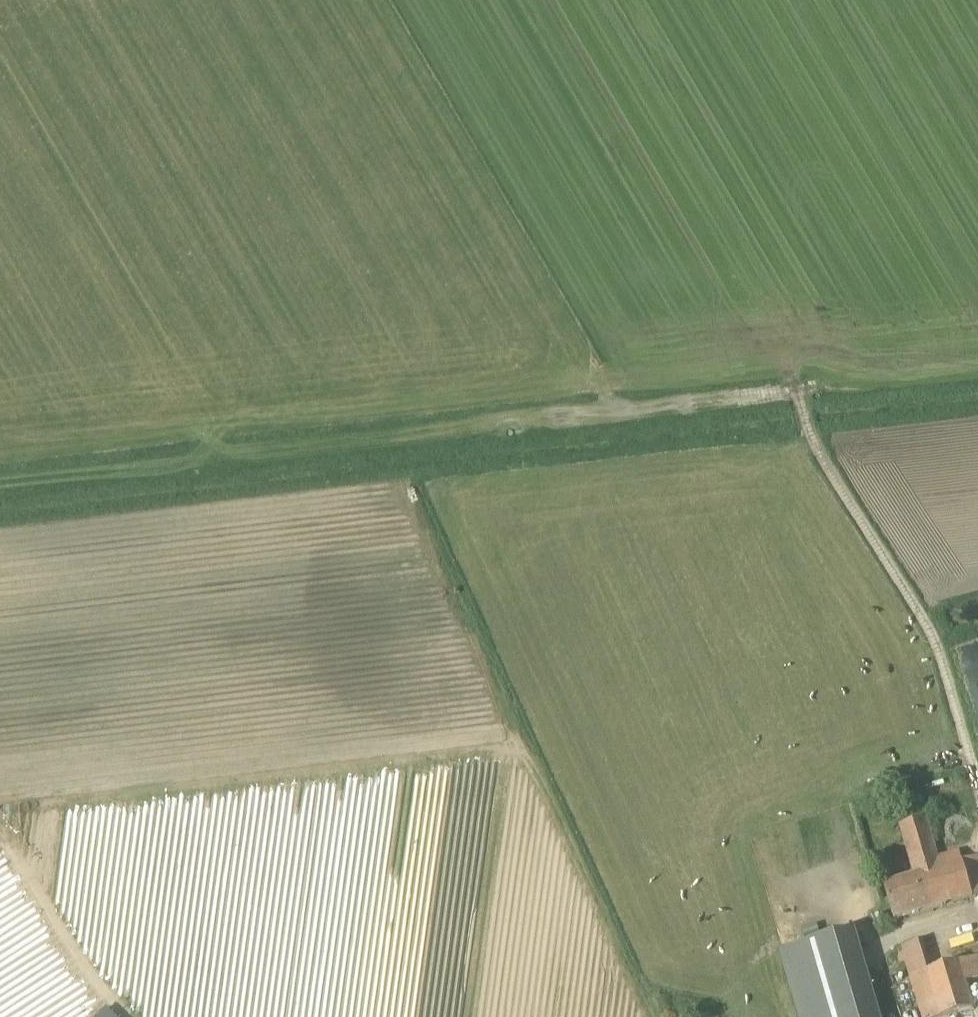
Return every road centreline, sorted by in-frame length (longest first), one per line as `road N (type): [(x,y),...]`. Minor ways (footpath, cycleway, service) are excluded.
road 1 (track): [(977,785),(937,639)]

